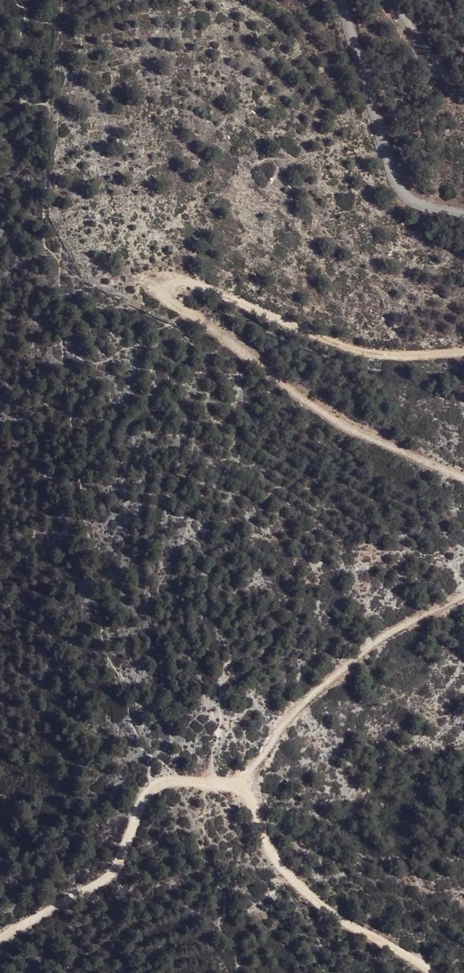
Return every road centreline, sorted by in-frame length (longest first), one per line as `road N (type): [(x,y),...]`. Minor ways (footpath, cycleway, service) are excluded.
road 1 (track): [(463,351),(370,354),(182,281),(160,290),(319,413),(463,474)]
road 2 (track): [(0,940),(115,873),(156,785),(208,782),(235,786),(249,797),(265,844),(311,898),(431,972)]
road 3 (track): [(463,592),(384,636),(333,676),(235,786)]

